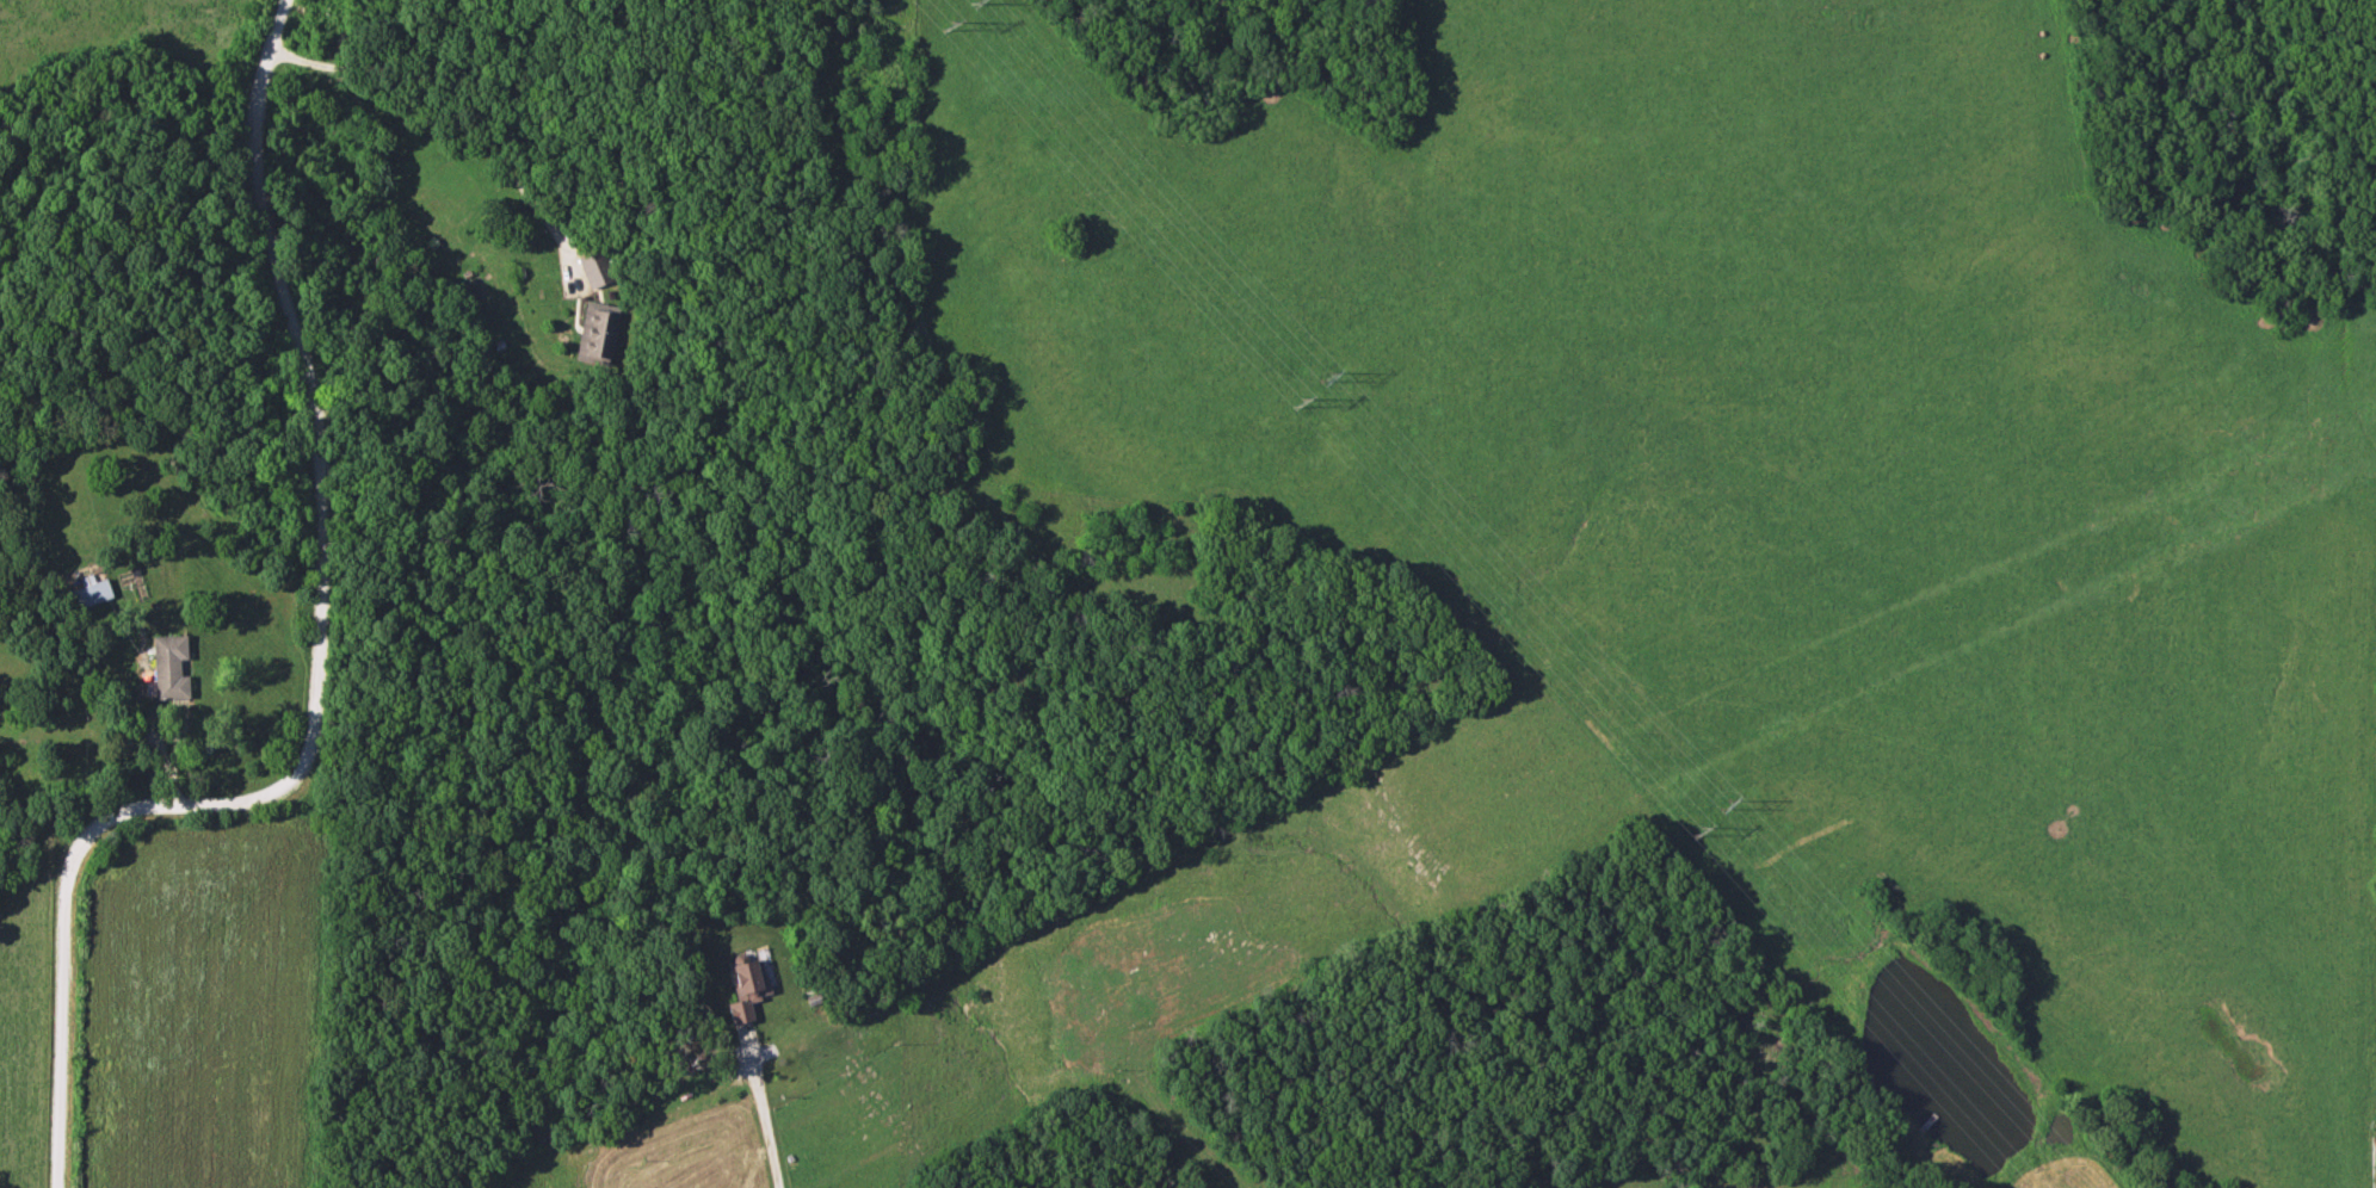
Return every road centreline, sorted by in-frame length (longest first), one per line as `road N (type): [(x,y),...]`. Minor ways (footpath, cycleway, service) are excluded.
road 1 (residential): [(55,1187),(60,887),(73,852),(117,815),(236,806),(269,796),(297,768),(309,732),(319,476),(253,161),(258,91),(284,0)]

